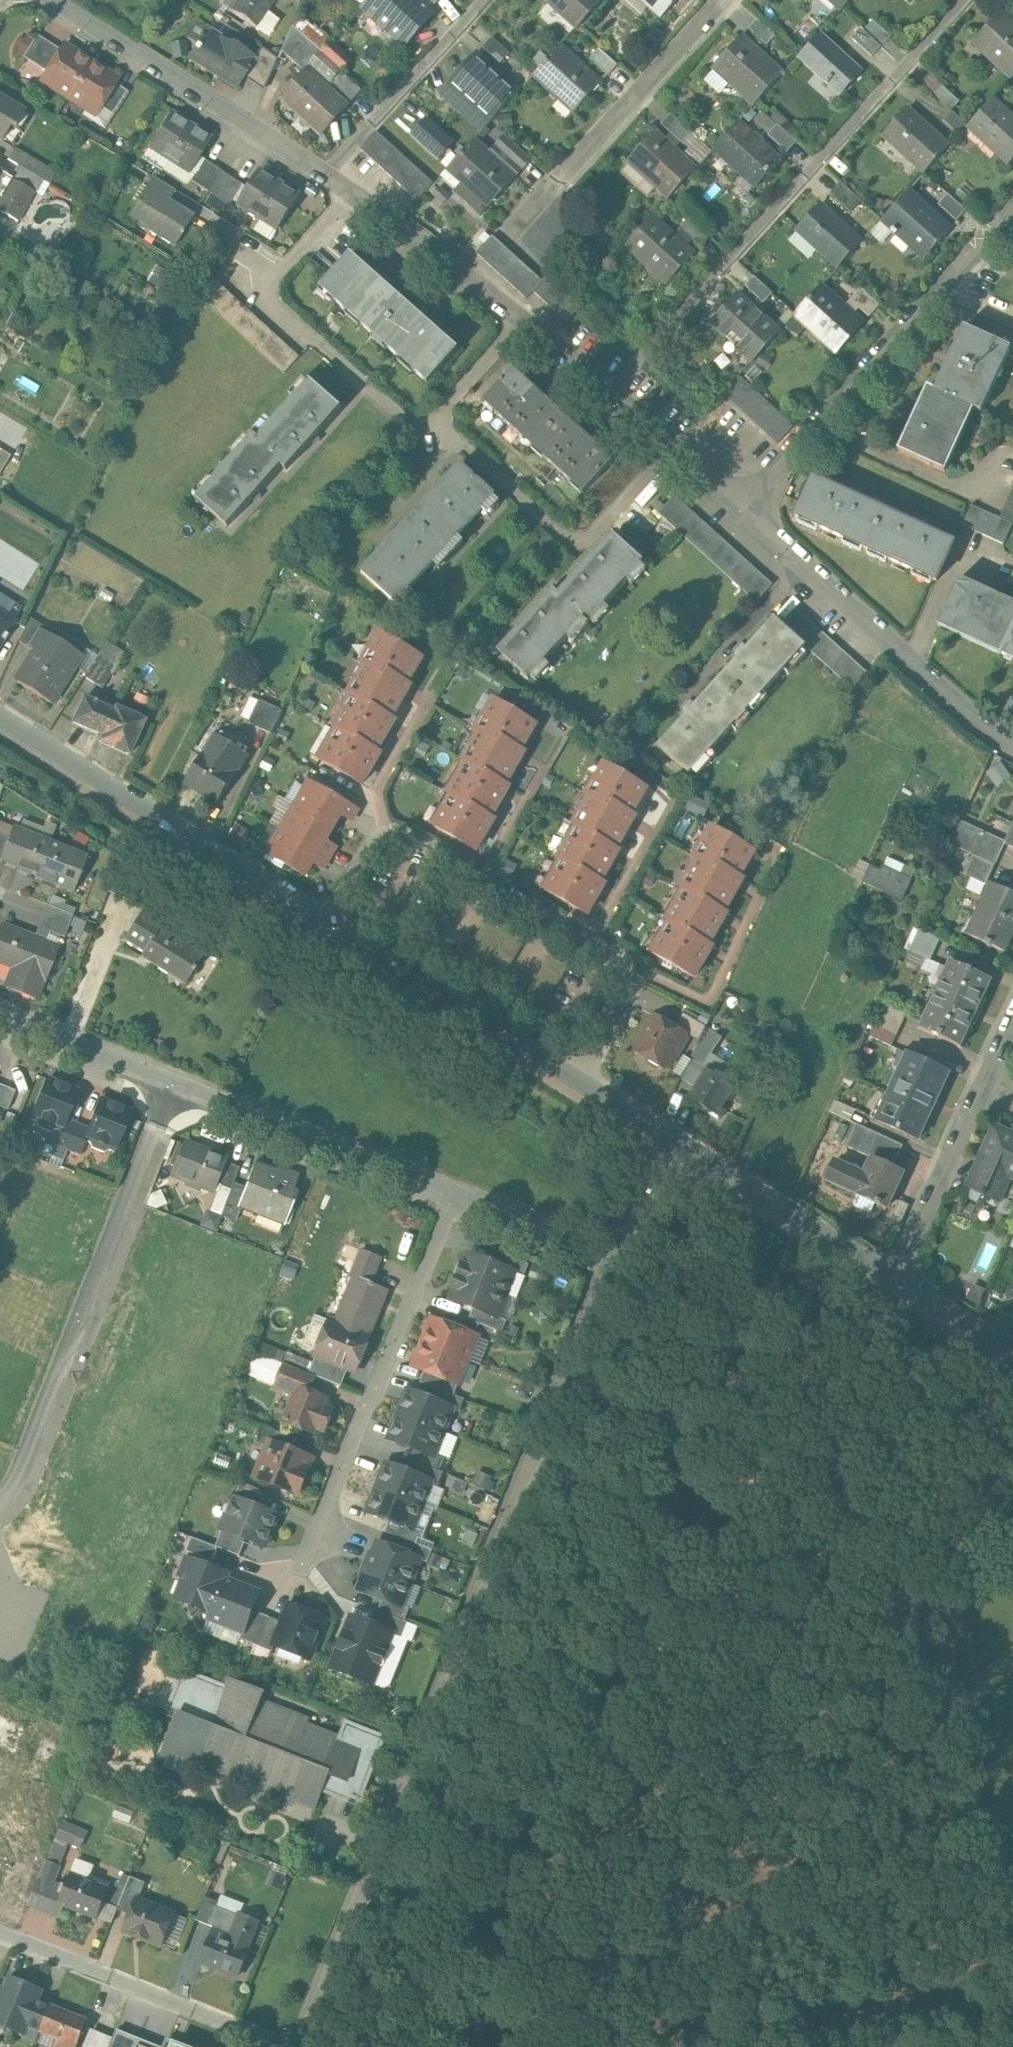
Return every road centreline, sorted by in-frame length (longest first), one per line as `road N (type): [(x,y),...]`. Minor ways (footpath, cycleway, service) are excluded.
road 1 (residential): [(612,1261),(301,2046)]
road 2 (tertiary): [(664,1133),(0,716)]
road 3 (track): [(354,194),(263,296),(420,429),(435,412),(578,537),(667,441)]
road 4 (residential): [(613,393),(967,0)]
road 5 (residential): [(0,1501),(29,1450),(173,1087)]
road 6 (residential): [(1012,211),(741,510)]
road 7 (residential): [(452,1198),(322,1542)]
road 8 (residential): [(326,174),(526,316),(613,393)]
road 9 (residential): [(741,510),(970,717),(1012,745)]
road 10 (residential): [(52,0),(326,174)]
road 11 (residential): [(0,1932),(289,2046)]
road 12 (residential): [(728,0),(525,224)]
road 13 (residential): [(173,1087),(452,1198)]
road 14 (tertiary): [(896,1276),(664,1133)]
road 15 (residential): [(326,174),(486,0)]
road 16 (residential): [(896,1276),(984,1079)]
road 17 (residential): [(0,1019),(173,1087)]
road 18 (residential): [(613,393),(741,510)]
road 19 (residential): [(452,1198),(612,1261)]
road 20 (residential): [(664,1133),(612,1261)]
road 21 (tertiary): [(1012,1351),(896,1276)]
road 22 (track): [(435,412),(526,316)]

